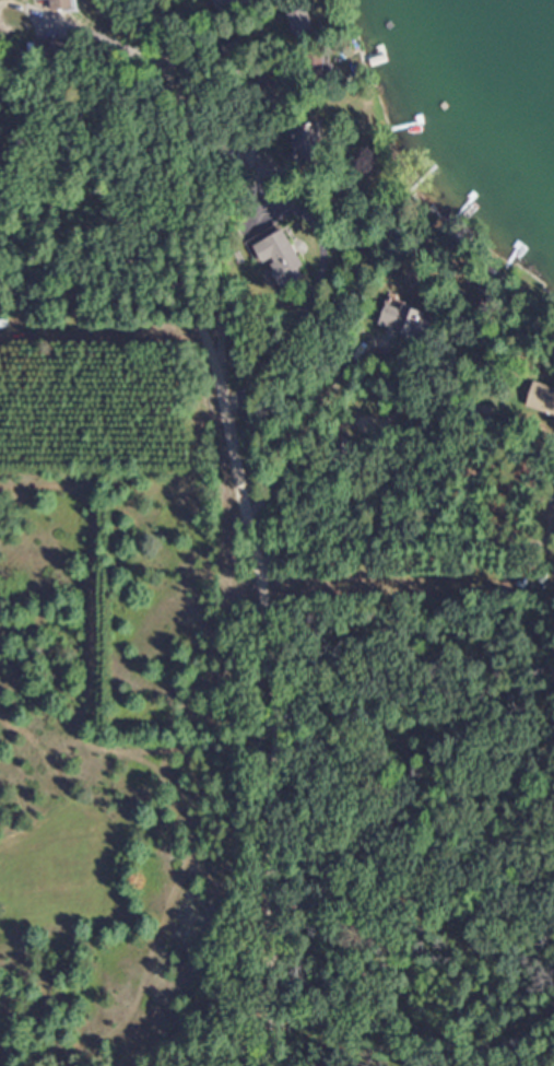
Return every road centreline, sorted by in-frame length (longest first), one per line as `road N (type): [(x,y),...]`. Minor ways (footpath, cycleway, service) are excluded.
road 1 (residential): [(240,1065),(233,399),(168,191),(149,0)]
road 2 (residential): [(235,608),(414,546),(488,539),(553,559)]

